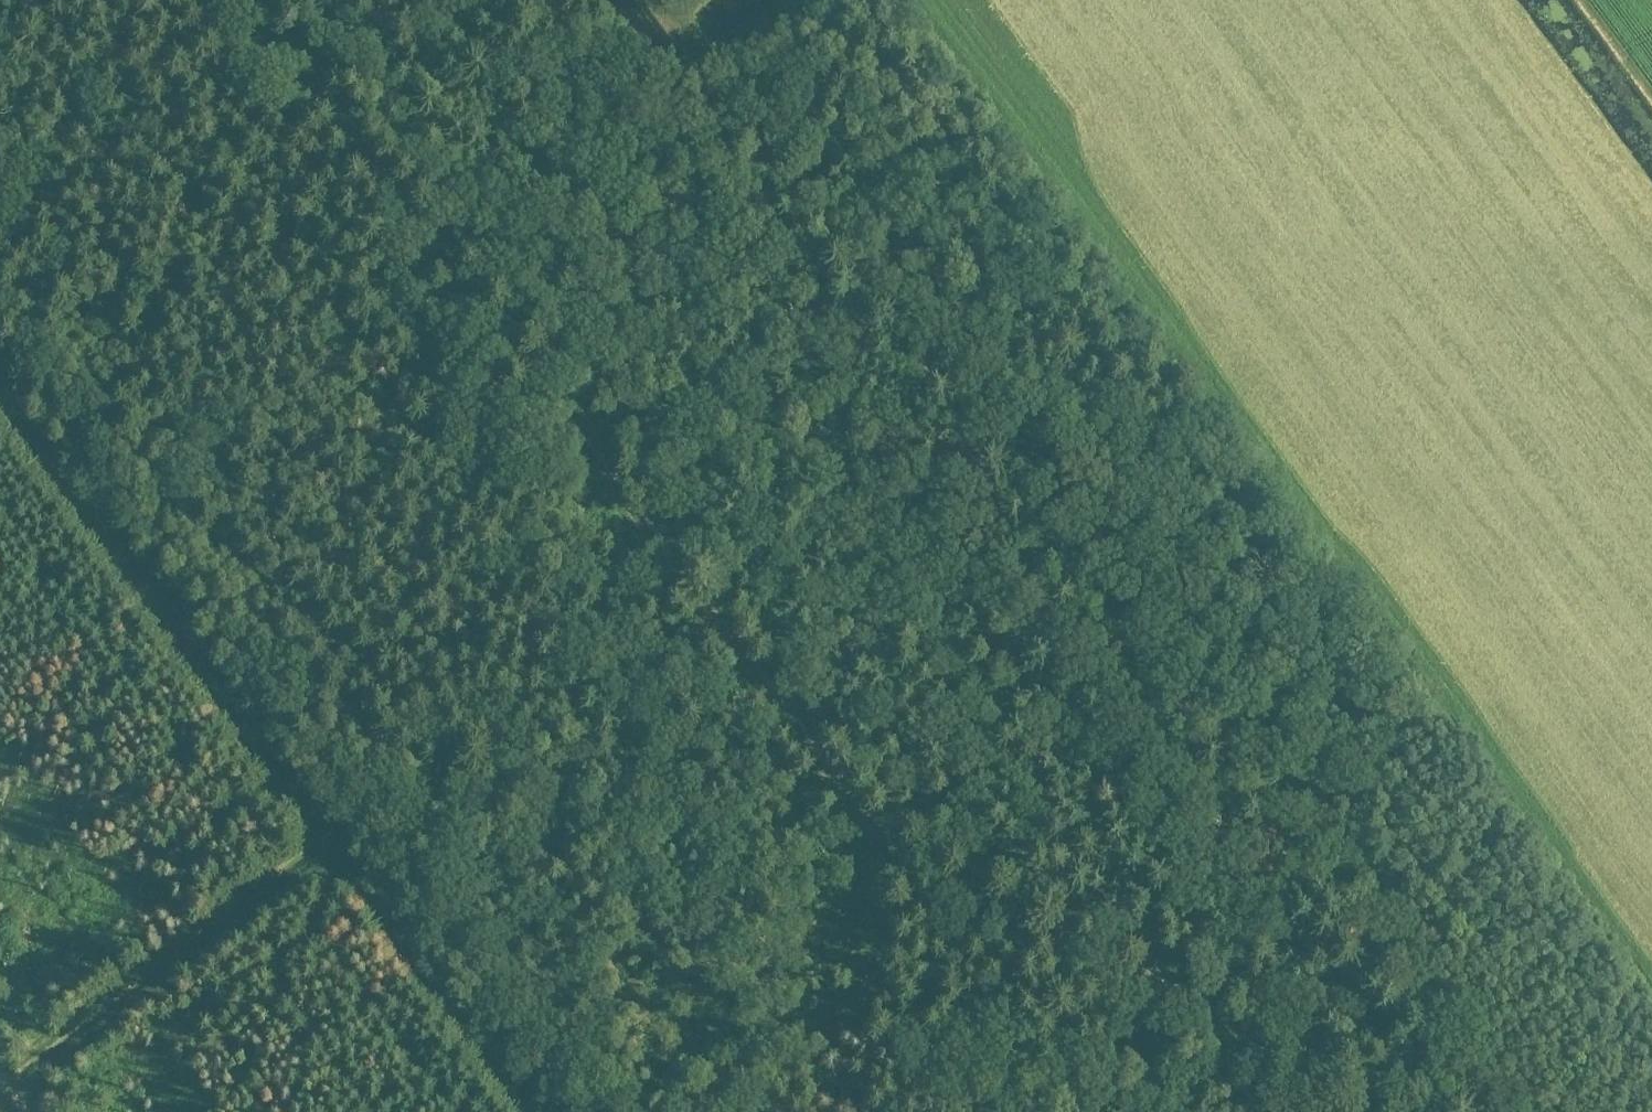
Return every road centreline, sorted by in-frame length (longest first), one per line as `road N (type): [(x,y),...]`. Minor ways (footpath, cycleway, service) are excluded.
road 1 (track): [(1383,1111),(957,892),(875,840),(243,0)]
road 2 (track): [(651,0),(1010,513),(1282,862),(1438,1111)]

